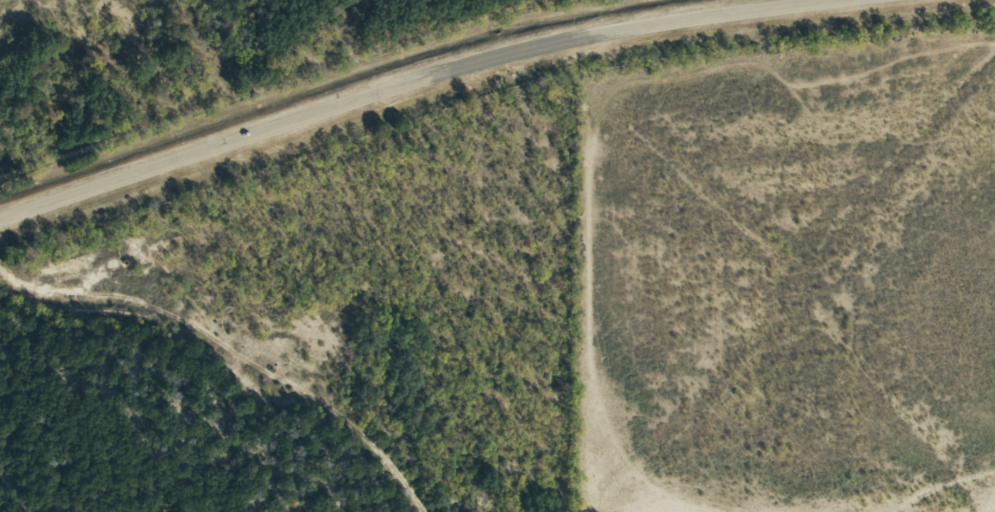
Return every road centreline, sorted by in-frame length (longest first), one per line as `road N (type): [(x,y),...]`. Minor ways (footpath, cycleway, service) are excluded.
road 1 (tertiary): [(0,229),(249,138),(623,40),(917,0)]

